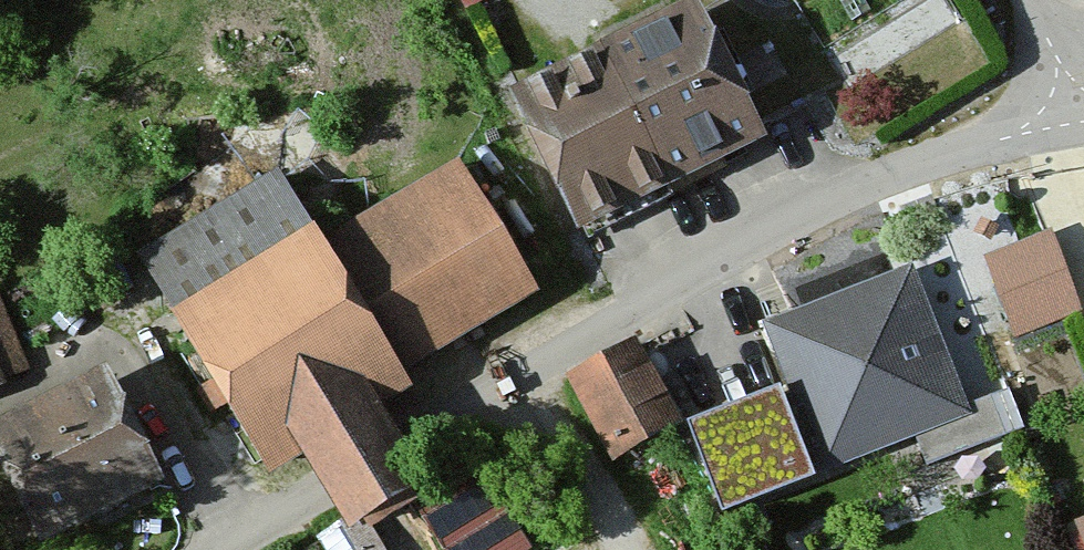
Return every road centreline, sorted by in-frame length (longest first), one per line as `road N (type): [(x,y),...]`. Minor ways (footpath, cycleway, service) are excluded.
road 1 (unclassified): [(220,549),(811,208),(959,151),(1064,126)]
road 2 (residential): [(1013,0),(1064,126)]

